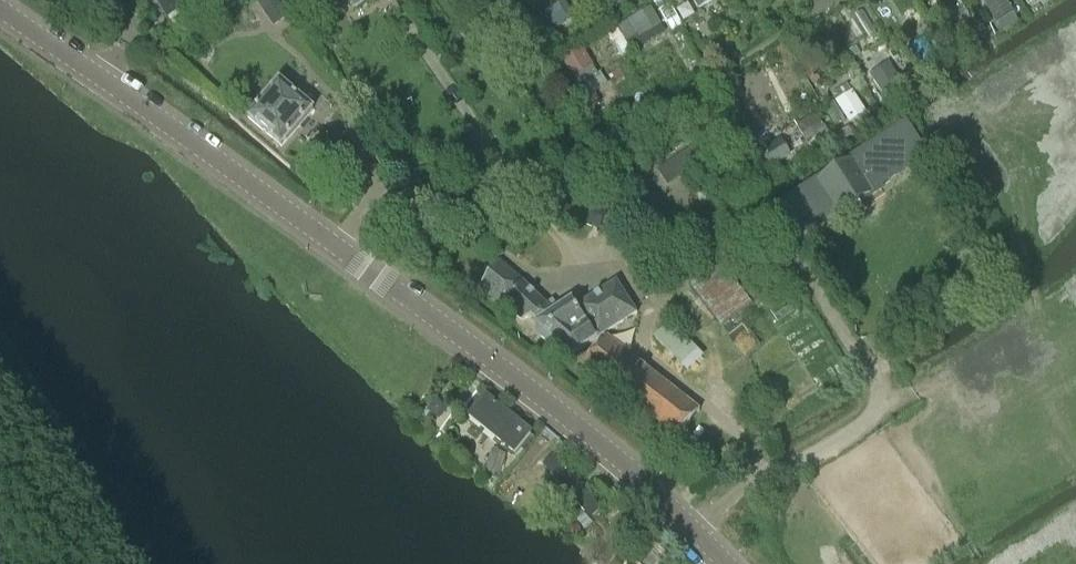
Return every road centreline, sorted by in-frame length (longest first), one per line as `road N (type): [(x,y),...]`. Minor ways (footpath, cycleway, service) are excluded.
road 1 (tertiary): [(728,563),(604,449),(0,12)]

